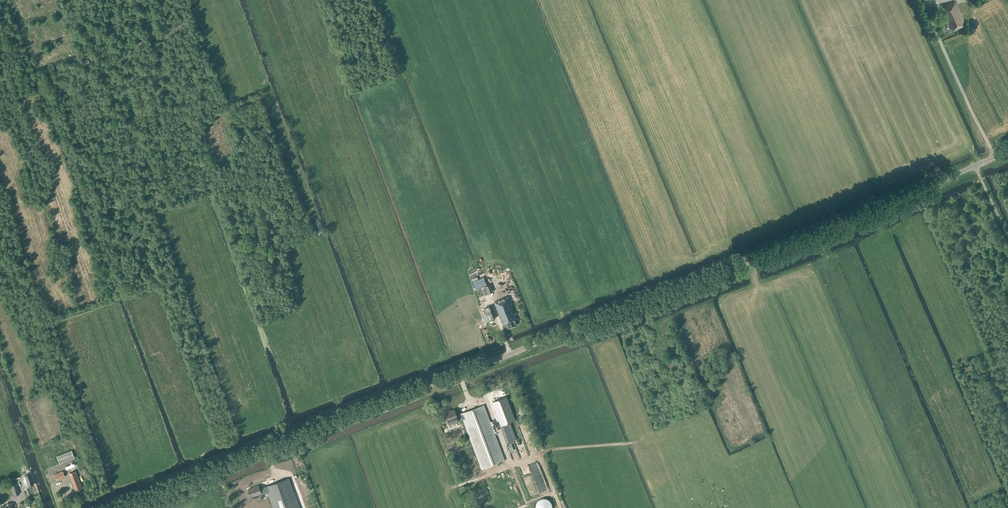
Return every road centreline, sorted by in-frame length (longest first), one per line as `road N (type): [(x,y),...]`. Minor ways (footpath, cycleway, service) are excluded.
road 1 (unclassified): [(119,507),(1007,151)]

